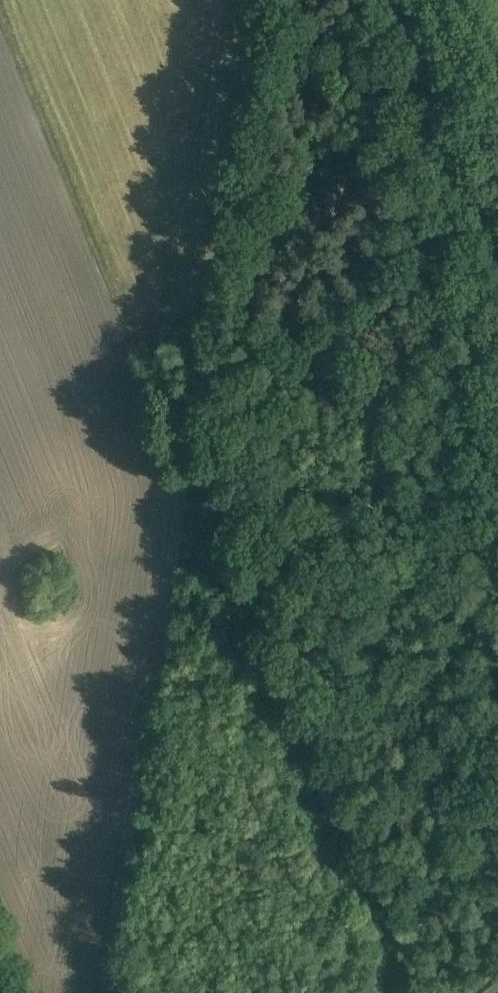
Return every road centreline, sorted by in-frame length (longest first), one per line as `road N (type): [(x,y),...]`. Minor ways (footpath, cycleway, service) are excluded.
road 1 (unclassified): [(104,992),(261,0)]

